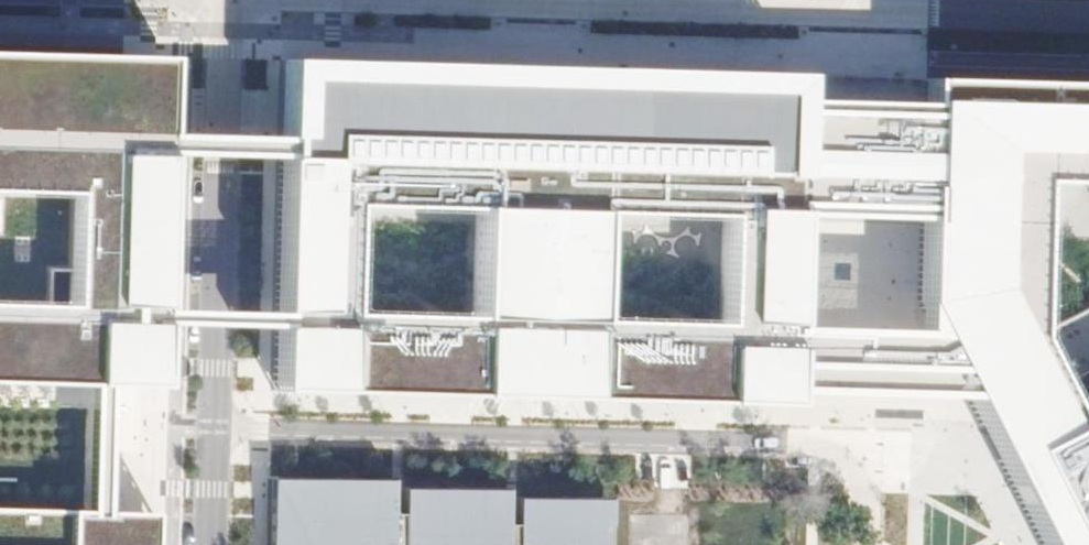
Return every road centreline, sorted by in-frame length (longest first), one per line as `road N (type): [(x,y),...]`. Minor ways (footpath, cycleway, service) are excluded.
road 1 (residential): [(872,544),(871,508),(851,482),(798,460),(211,444)]
road 2 (tertiary): [(1088,17),(475,0)]
road 3 (residential): [(211,444),(222,0)]

